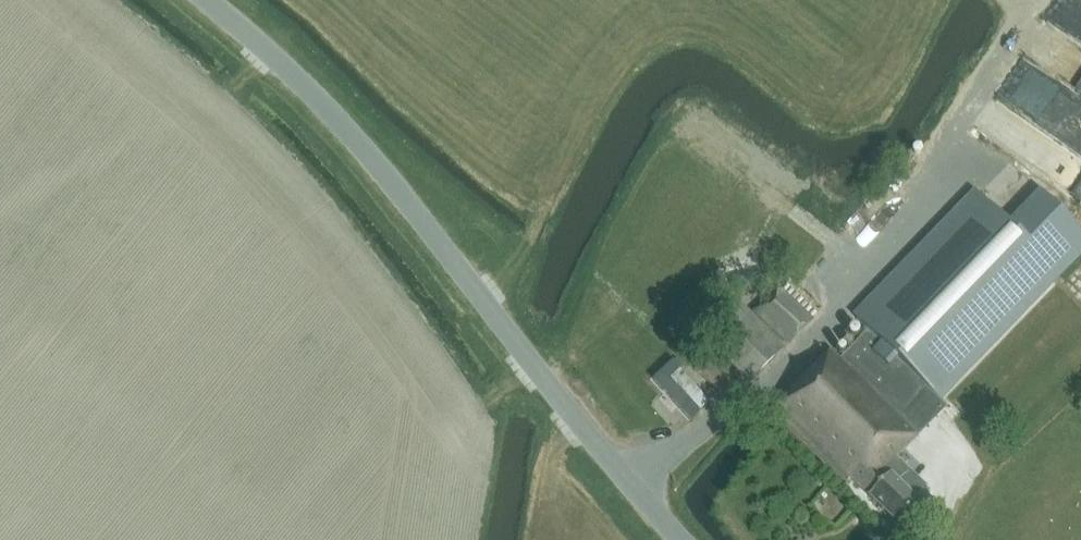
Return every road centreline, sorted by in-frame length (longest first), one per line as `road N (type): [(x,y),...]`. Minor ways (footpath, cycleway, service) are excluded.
road 1 (tertiary): [(198,0),(365,153),(680,539)]

